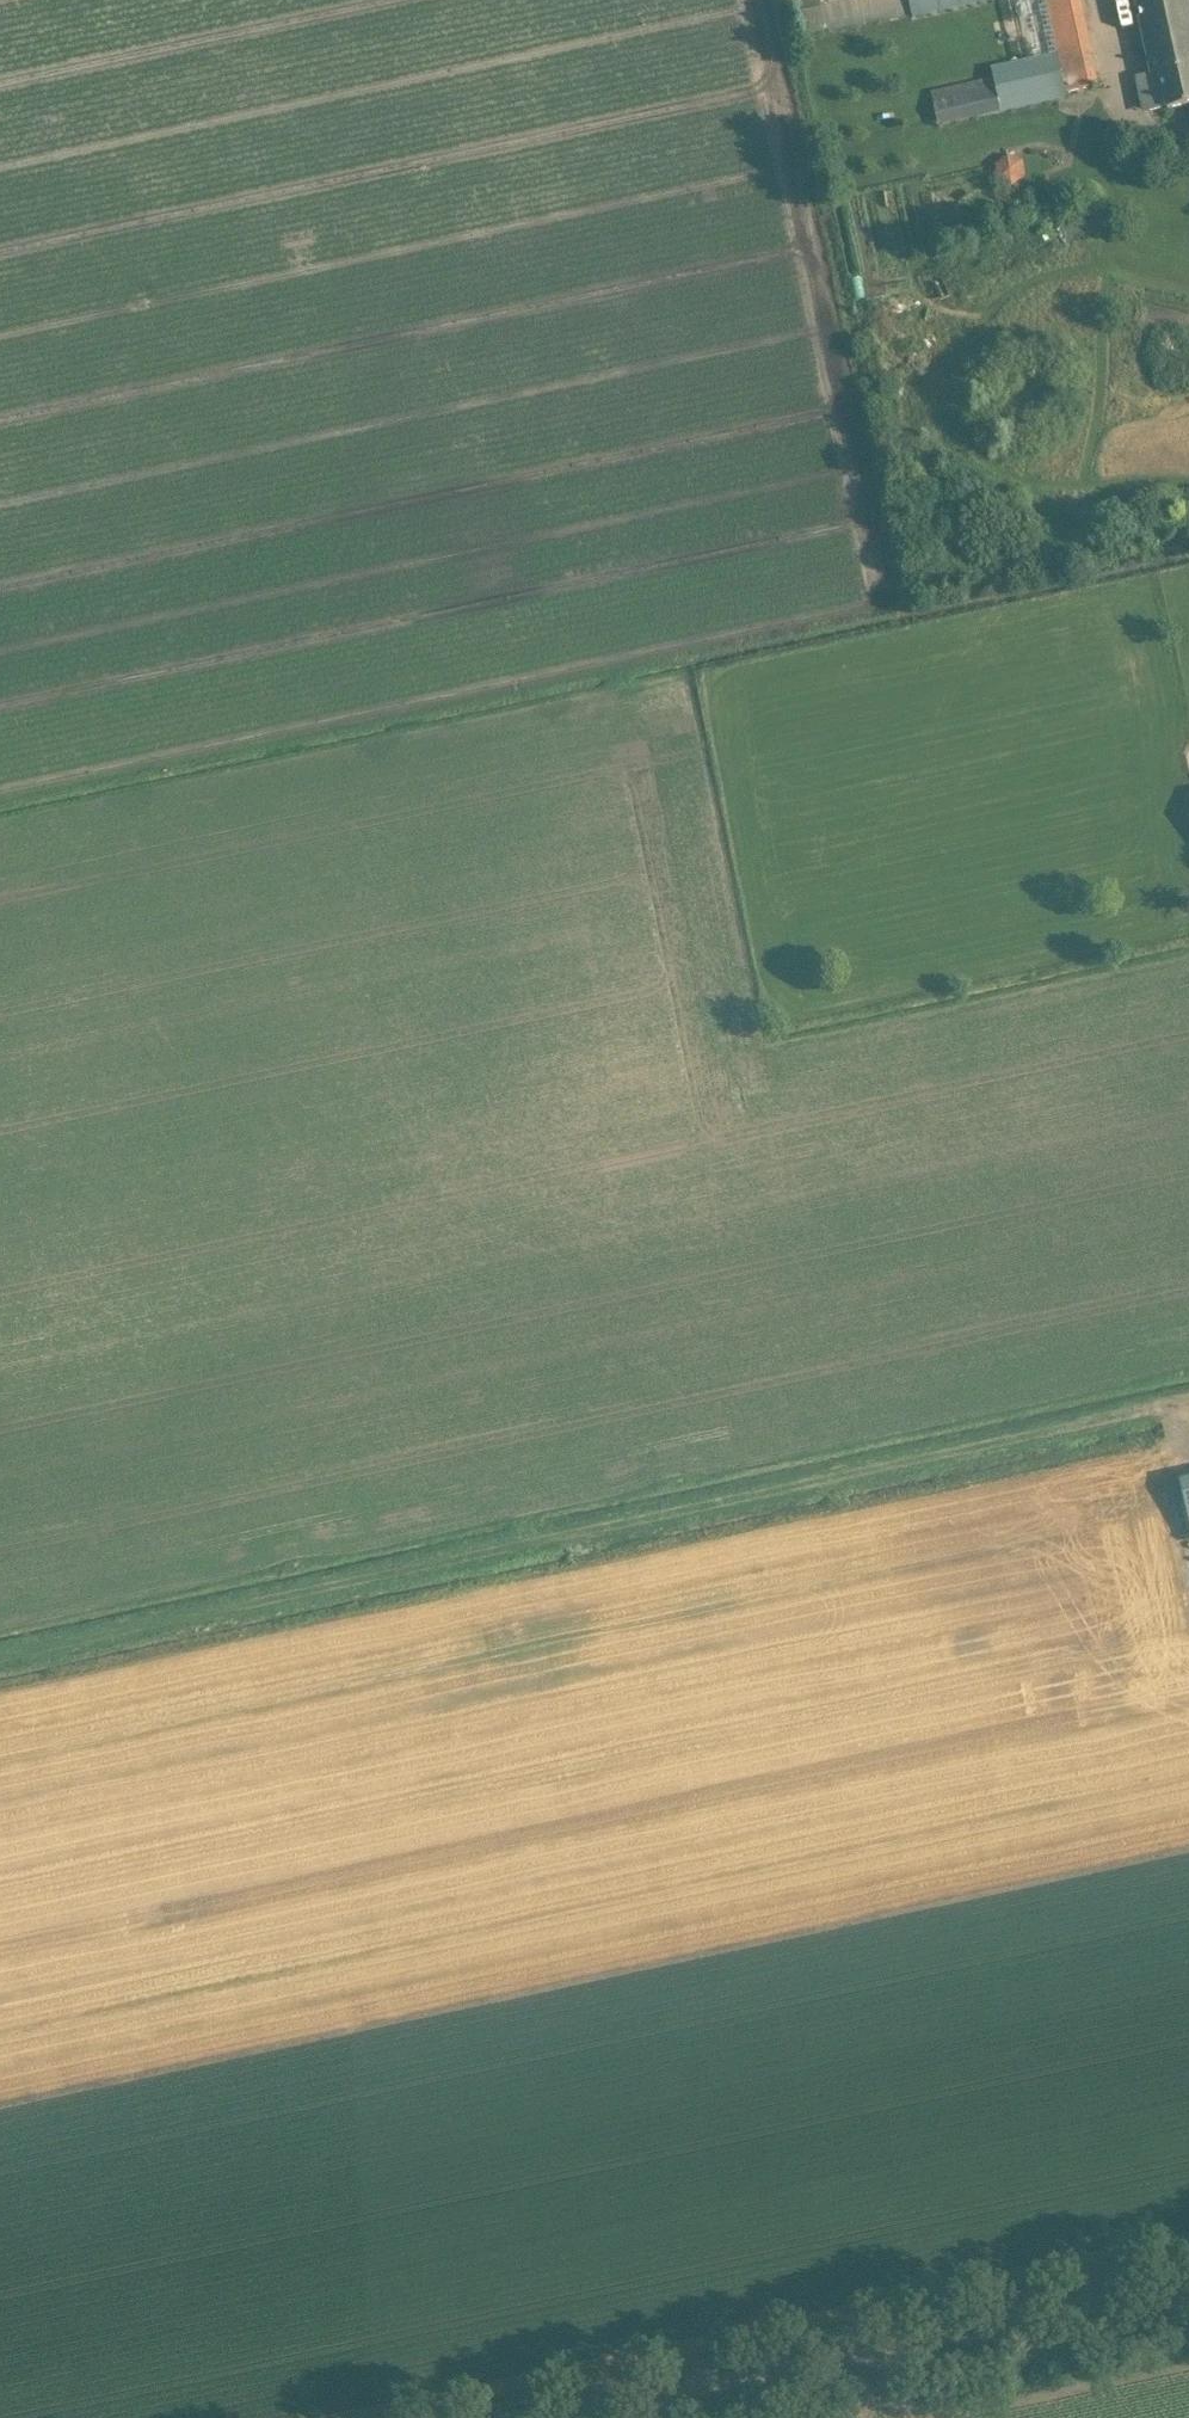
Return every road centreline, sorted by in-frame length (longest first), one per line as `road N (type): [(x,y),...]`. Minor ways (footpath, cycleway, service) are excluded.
road 1 (track): [(2,1659),(1159,1406)]
road 2 (unclassified): [(553,2417),(1188,2282)]

